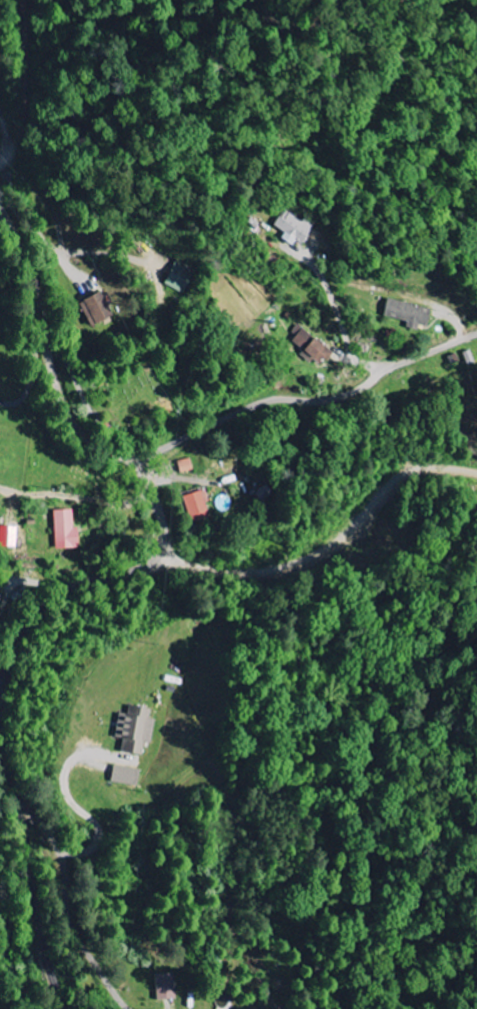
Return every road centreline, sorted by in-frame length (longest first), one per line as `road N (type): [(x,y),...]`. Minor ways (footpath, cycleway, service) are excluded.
road 1 (residential): [(137,467),(260,403),(328,400),(372,383),(372,367),(352,356),(317,257)]
road 2 (residential): [(63,1008),(4,765),(2,708),(14,658)]
road 3 (tertiary): [(137,467),(81,432),(65,411),(36,289),(0,202)]
road 4 (residential): [(14,658),(58,595),(126,577),(159,554),(159,505),(137,467)]
road 5 (residential): [(153,489),(137,495),(0,487)]

